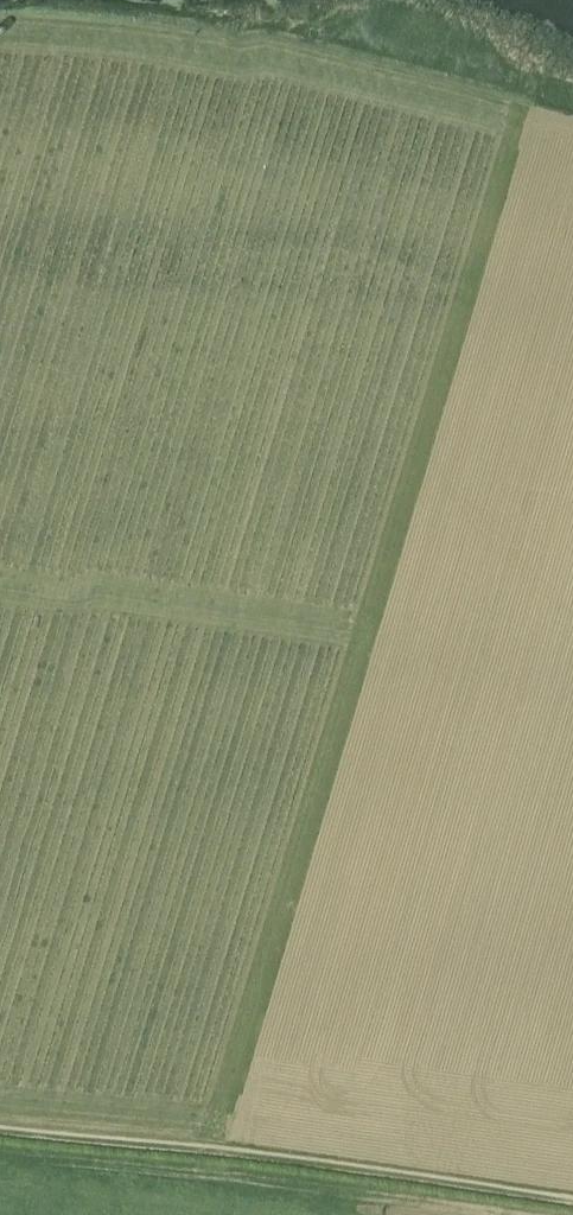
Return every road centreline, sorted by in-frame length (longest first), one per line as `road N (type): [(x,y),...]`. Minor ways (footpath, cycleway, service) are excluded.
road 1 (track): [(572,1212),(0,1140)]

